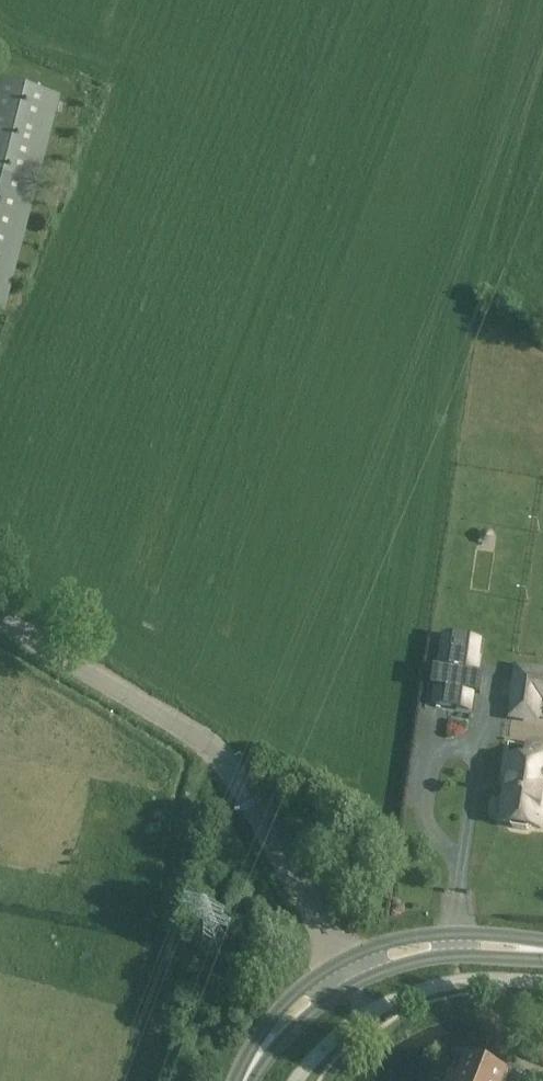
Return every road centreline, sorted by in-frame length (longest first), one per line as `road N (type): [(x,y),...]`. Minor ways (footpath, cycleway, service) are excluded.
road 1 (unclassified): [(0,617),(217,751),(340,961)]
road 2 (tertiary): [(542,942),(422,934),(340,961)]
road 3 (tertiary): [(354,985),(428,958),(542,957)]
road 4 (tertiary): [(340,961),(275,1013),(237,1080)]
road 5 (tertiary): [(252,1080),(286,1035),(354,985)]

